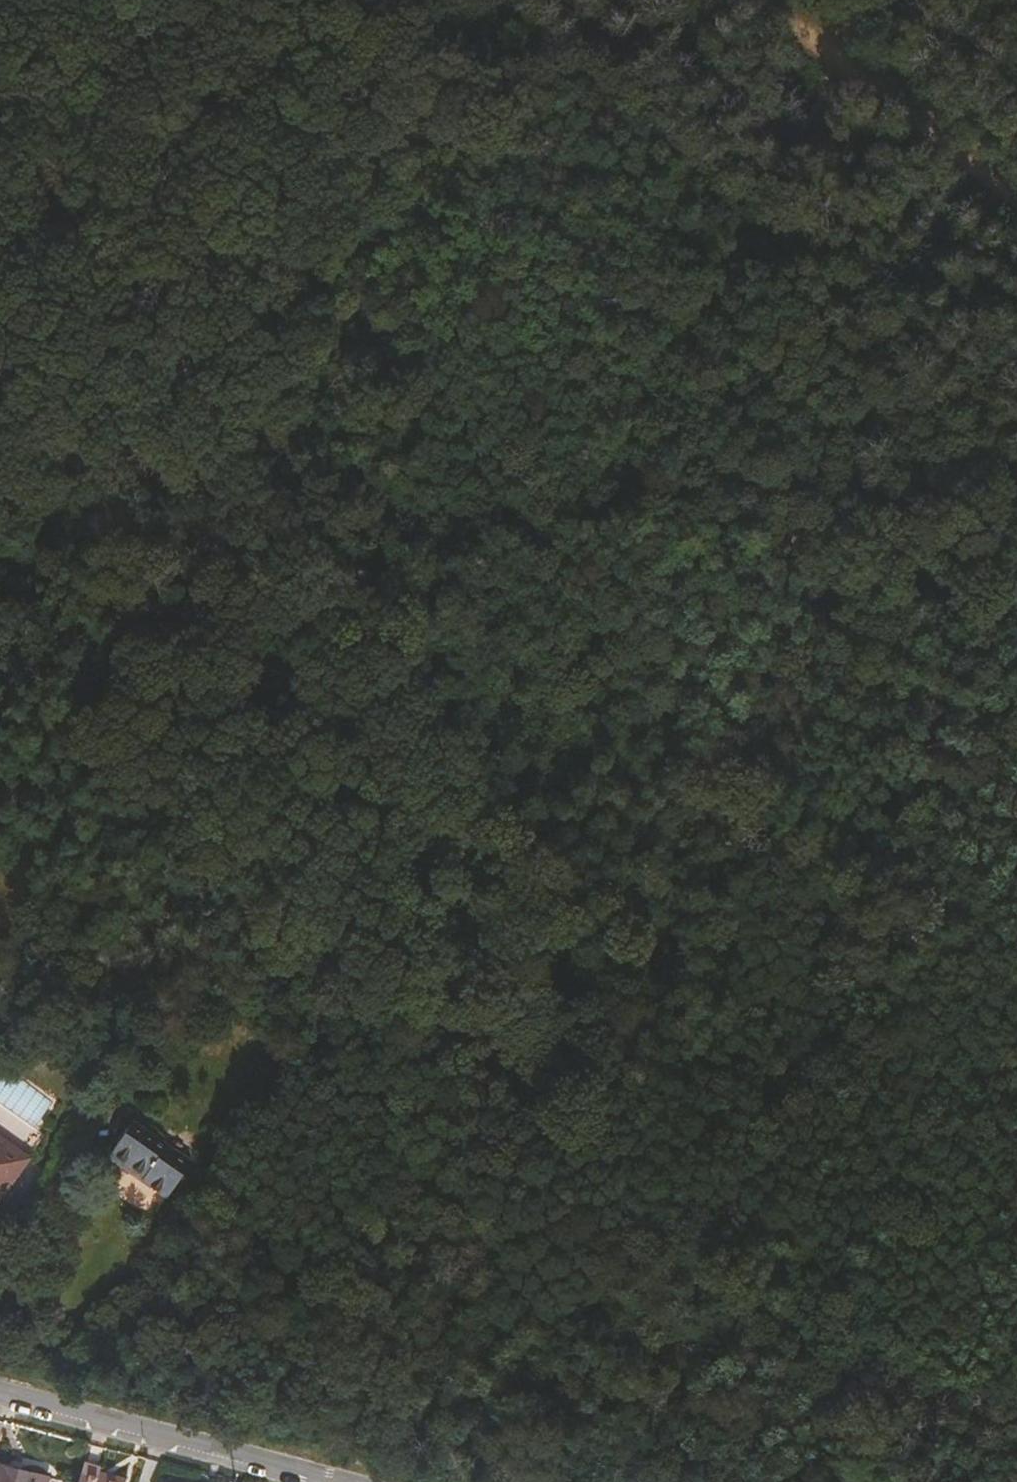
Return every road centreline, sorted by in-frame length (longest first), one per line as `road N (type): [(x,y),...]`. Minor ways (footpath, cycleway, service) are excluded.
road 1 (track): [(1016,627),(795,527),(586,496),(400,507),(112,472),(0,423)]
road 2 (residential): [(0,1391),(330,1481)]
road 3 (track): [(774,0),(1016,180)]

